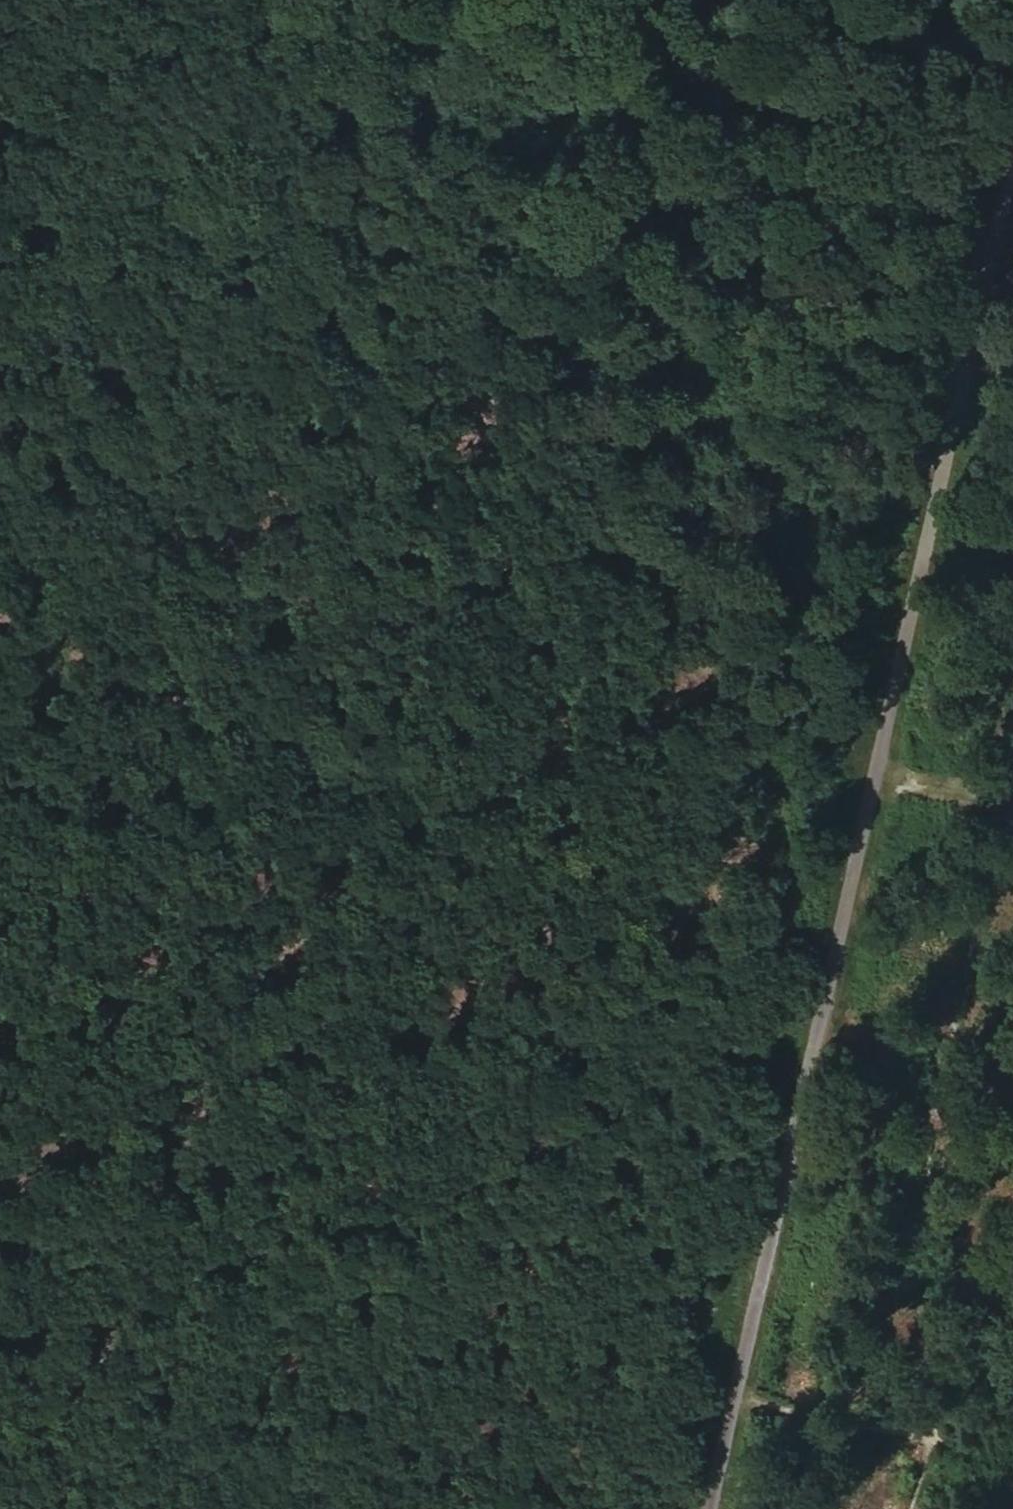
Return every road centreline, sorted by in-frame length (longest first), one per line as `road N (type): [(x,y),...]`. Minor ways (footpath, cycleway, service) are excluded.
road 1 (track): [(725,1508),(1012,273)]

